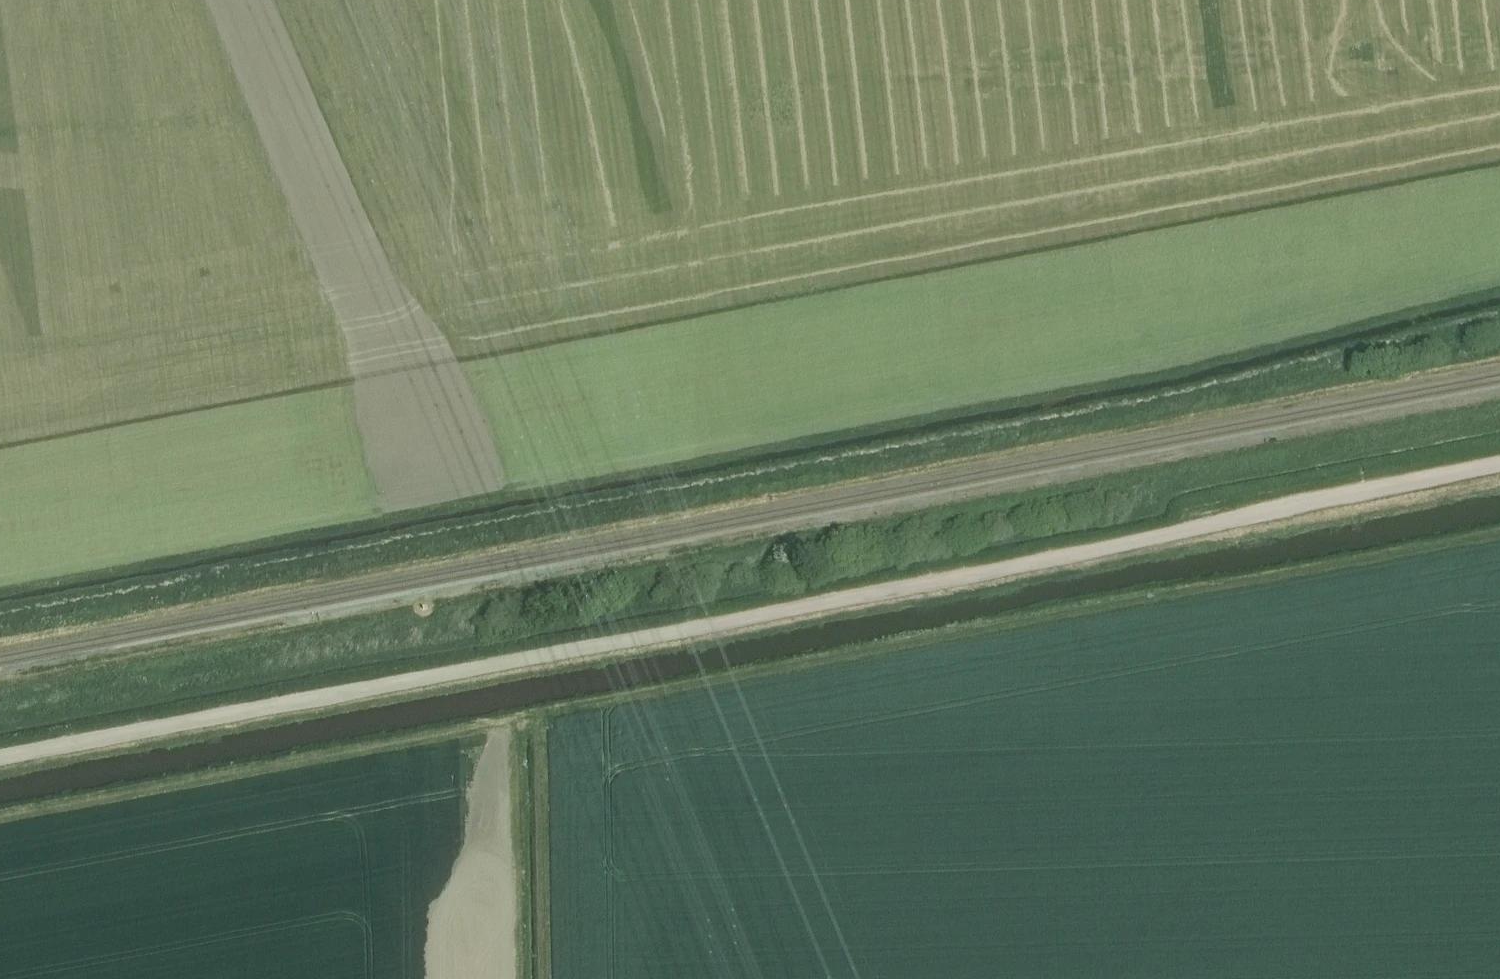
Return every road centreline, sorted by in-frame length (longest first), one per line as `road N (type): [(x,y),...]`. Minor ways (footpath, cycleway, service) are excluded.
road 1 (track): [(0,758),(1499,469)]

